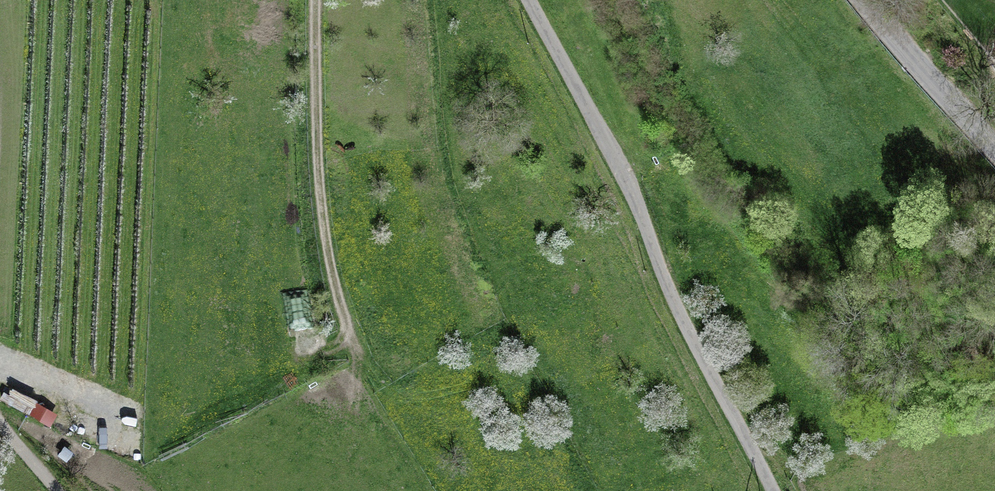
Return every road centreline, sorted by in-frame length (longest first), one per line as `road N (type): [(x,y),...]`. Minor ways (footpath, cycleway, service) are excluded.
road 1 (unclassified): [(527,0),(773,490)]
road 2 (track): [(359,346),(338,263),(320,0)]
road 3 (unclassified): [(866,0),(994,141)]

